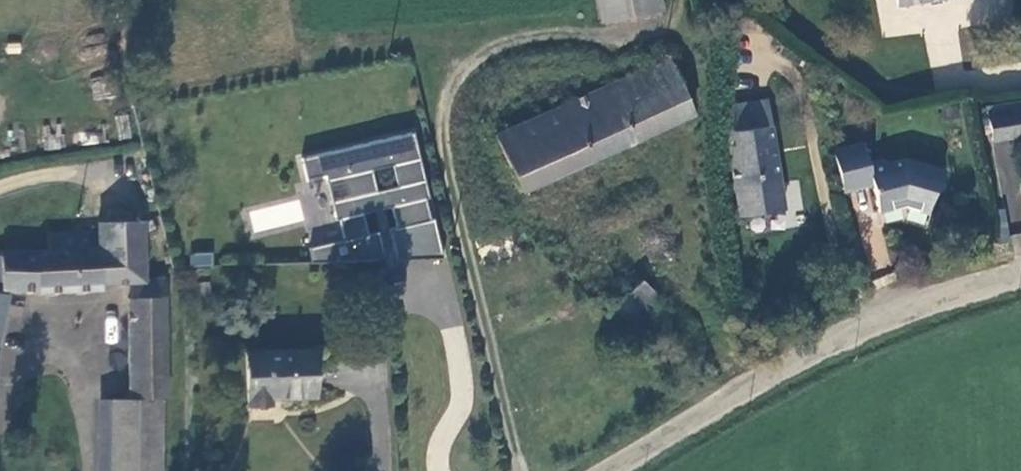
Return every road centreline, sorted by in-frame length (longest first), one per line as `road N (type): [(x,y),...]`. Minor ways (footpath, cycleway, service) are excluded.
road 1 (unclassified): [(1020,274),(851,334),(604,470)]

